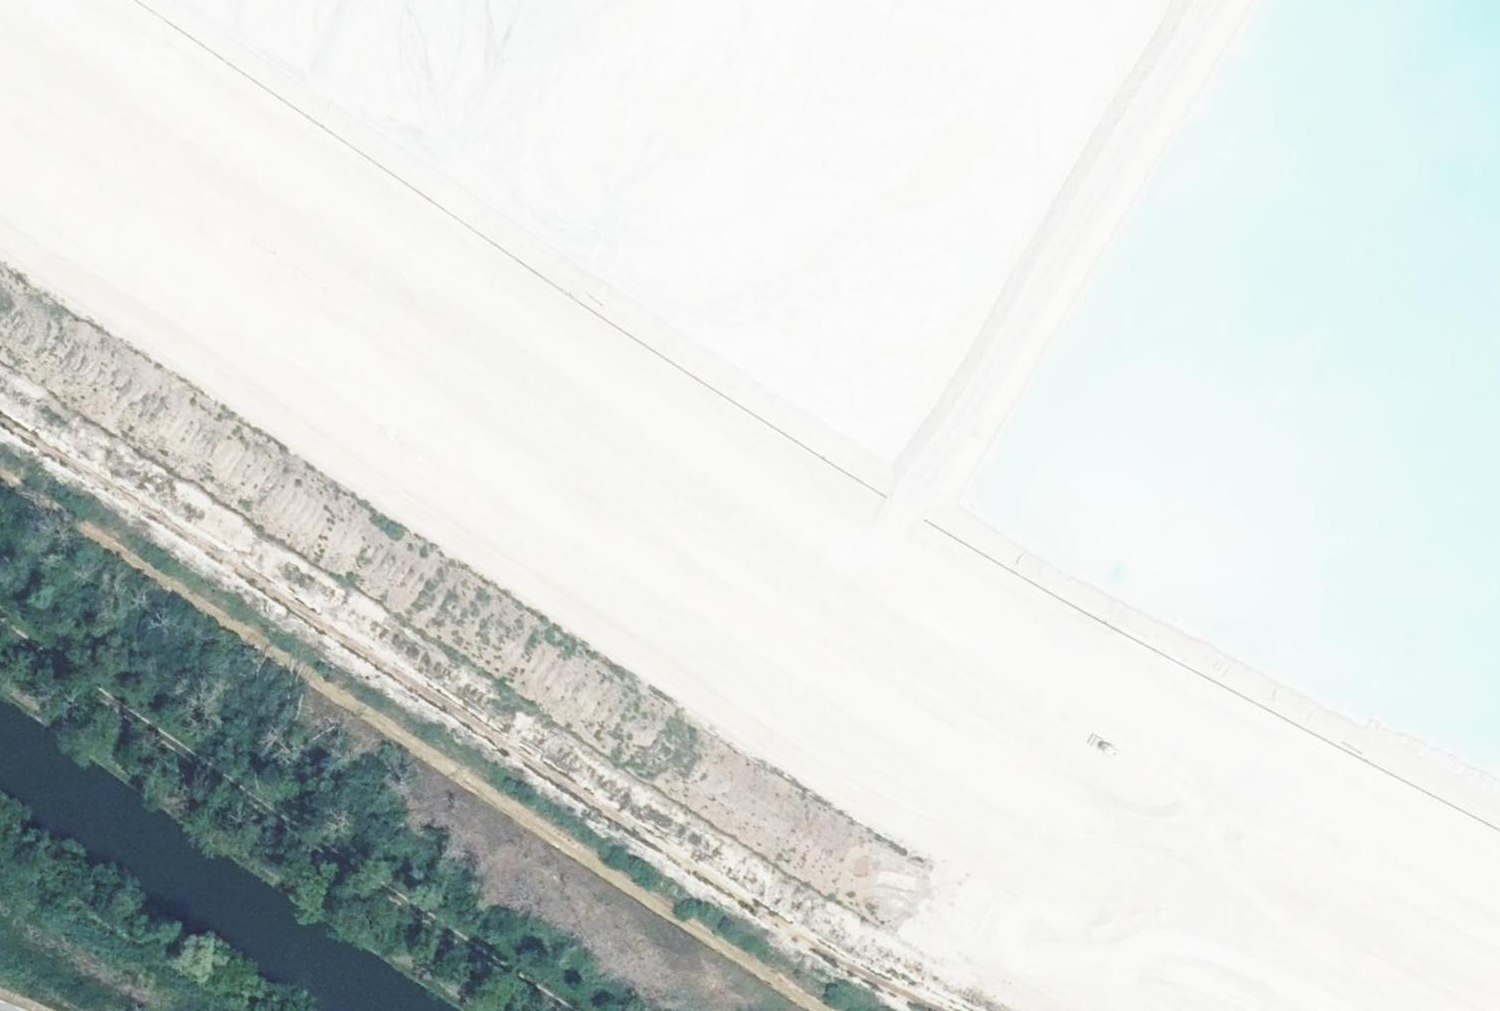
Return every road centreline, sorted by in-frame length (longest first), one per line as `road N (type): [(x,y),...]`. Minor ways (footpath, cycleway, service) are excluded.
road 1 (track): [(1403,1010),(257,367),(0,325)]
road 2 (track): [(0,675),(489,1010)]

